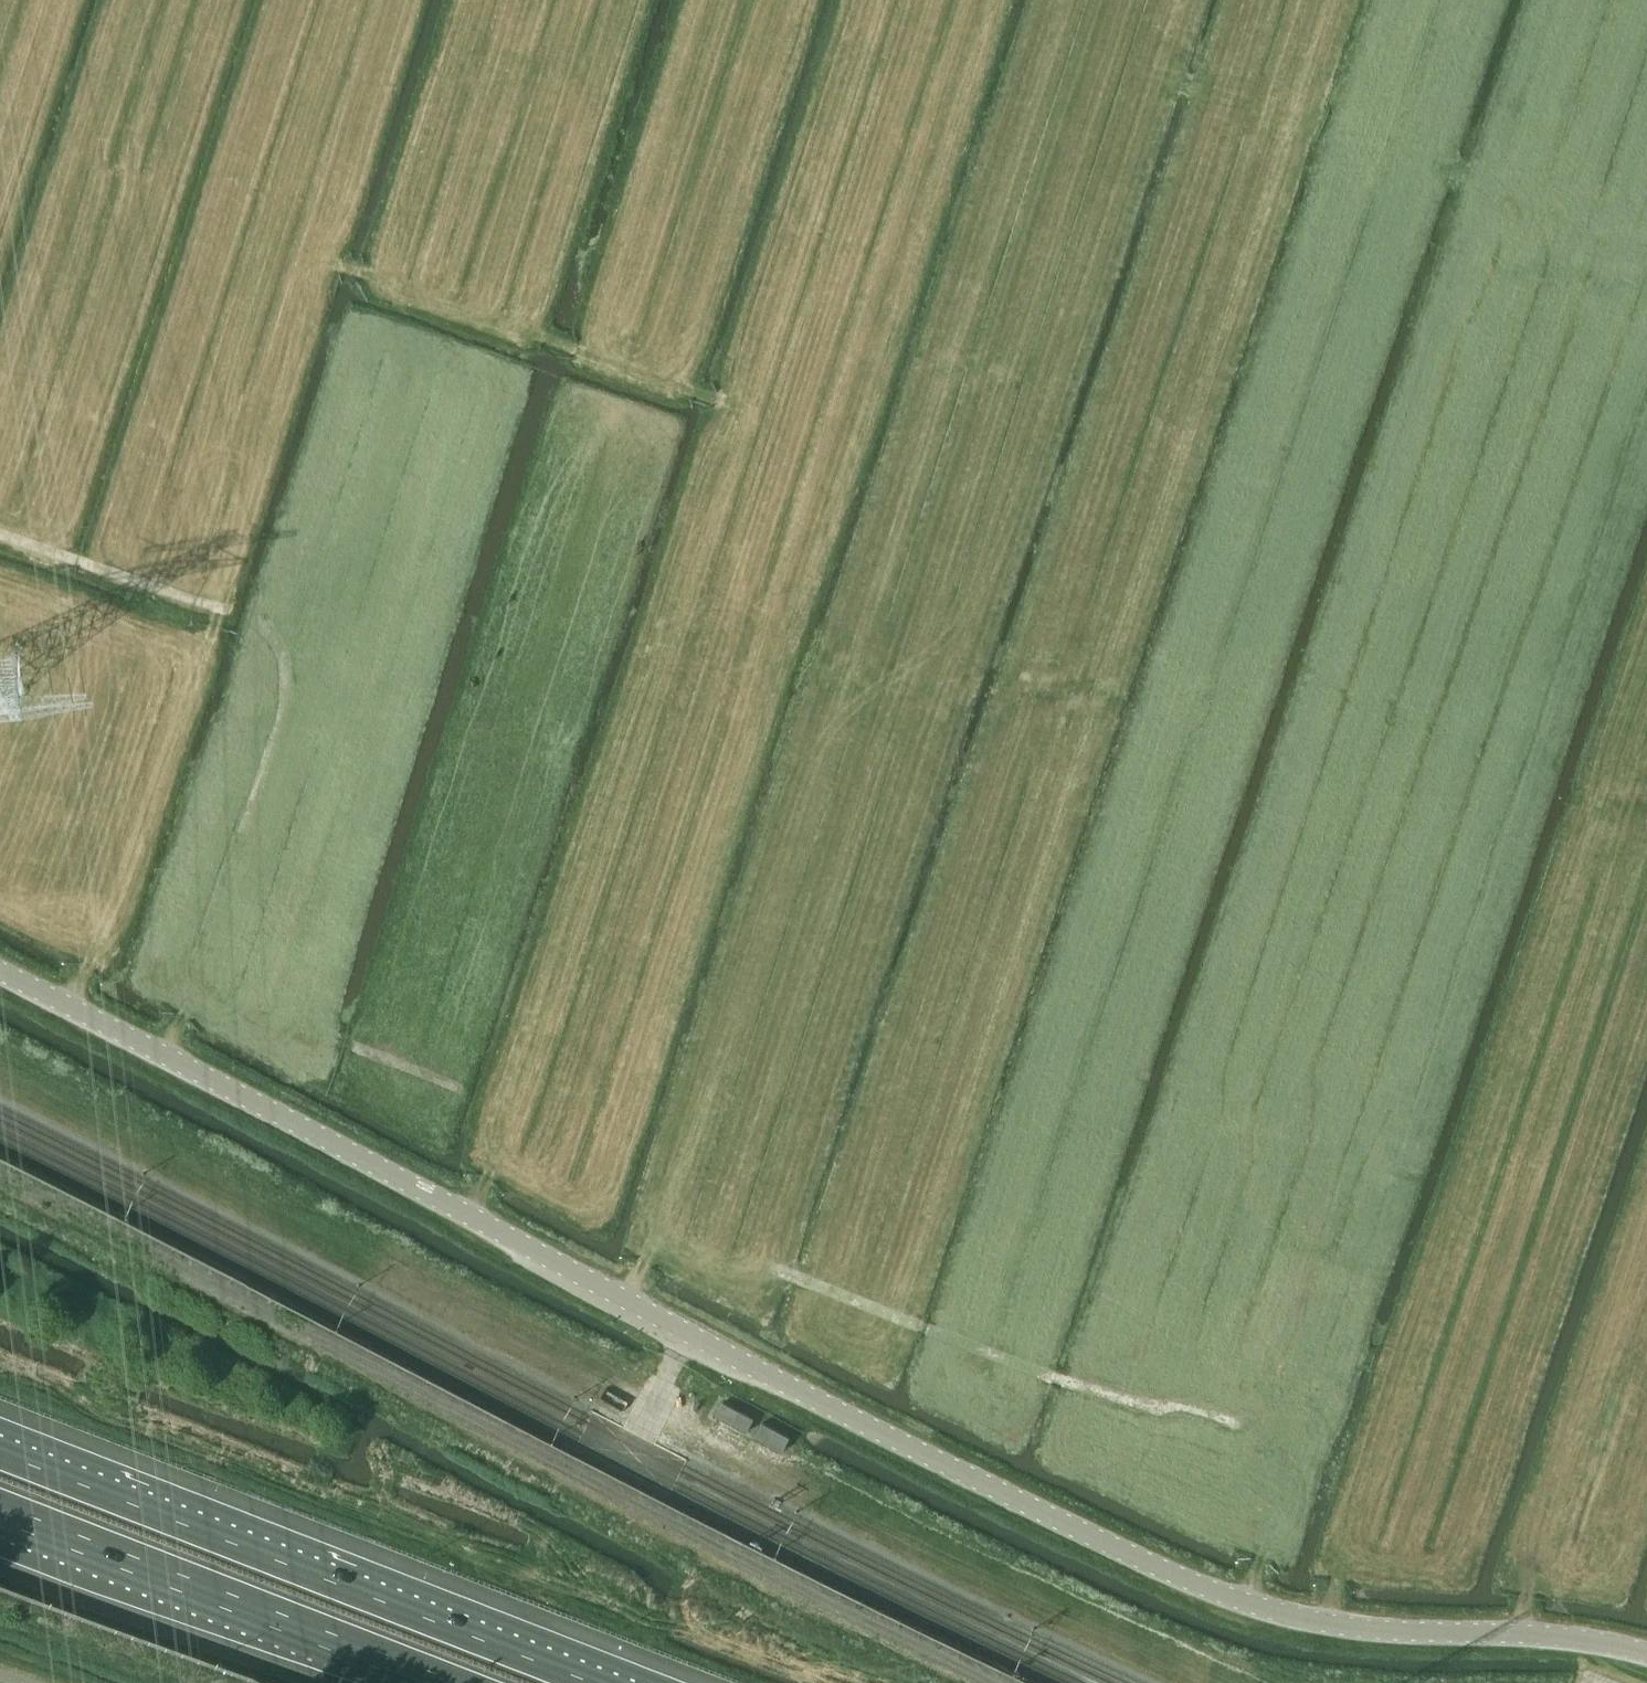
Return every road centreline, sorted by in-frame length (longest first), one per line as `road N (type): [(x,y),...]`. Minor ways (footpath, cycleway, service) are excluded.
road 1 (tertiary): [(1646,1650),(1564,1634),(1331,1621),(1217,1591),(763,1370),(0,968)]
road 2 (motorway): [(593,1682),(0,1453)]
road 3 (motorway): [(0,1513),(440,1682)]

